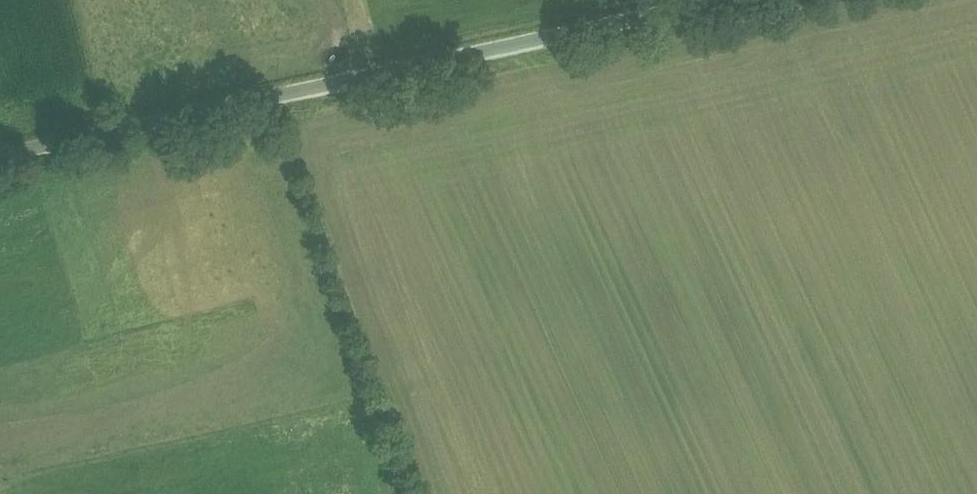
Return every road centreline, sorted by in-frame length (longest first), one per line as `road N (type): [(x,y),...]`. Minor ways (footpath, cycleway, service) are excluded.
road 1 (unclassified): [(0,155),(720,0)]

